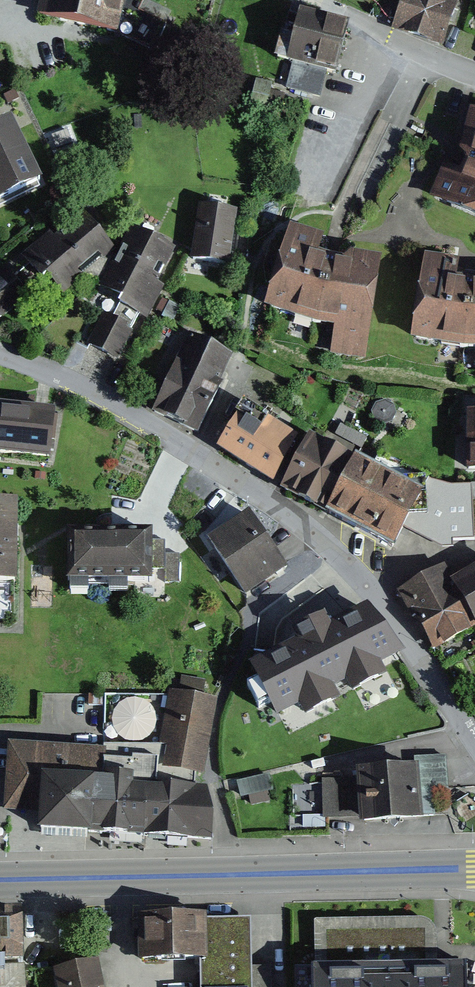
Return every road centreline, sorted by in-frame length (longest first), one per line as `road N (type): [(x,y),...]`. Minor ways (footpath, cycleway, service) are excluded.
road 1 (residential): [(0,355),(60,376),(182,443),(297,520),(361,584),(474,740)]
road 2 (primary): [(0,879),(474,868)]
road 3 (residential): [(474,71),(314,0)]

